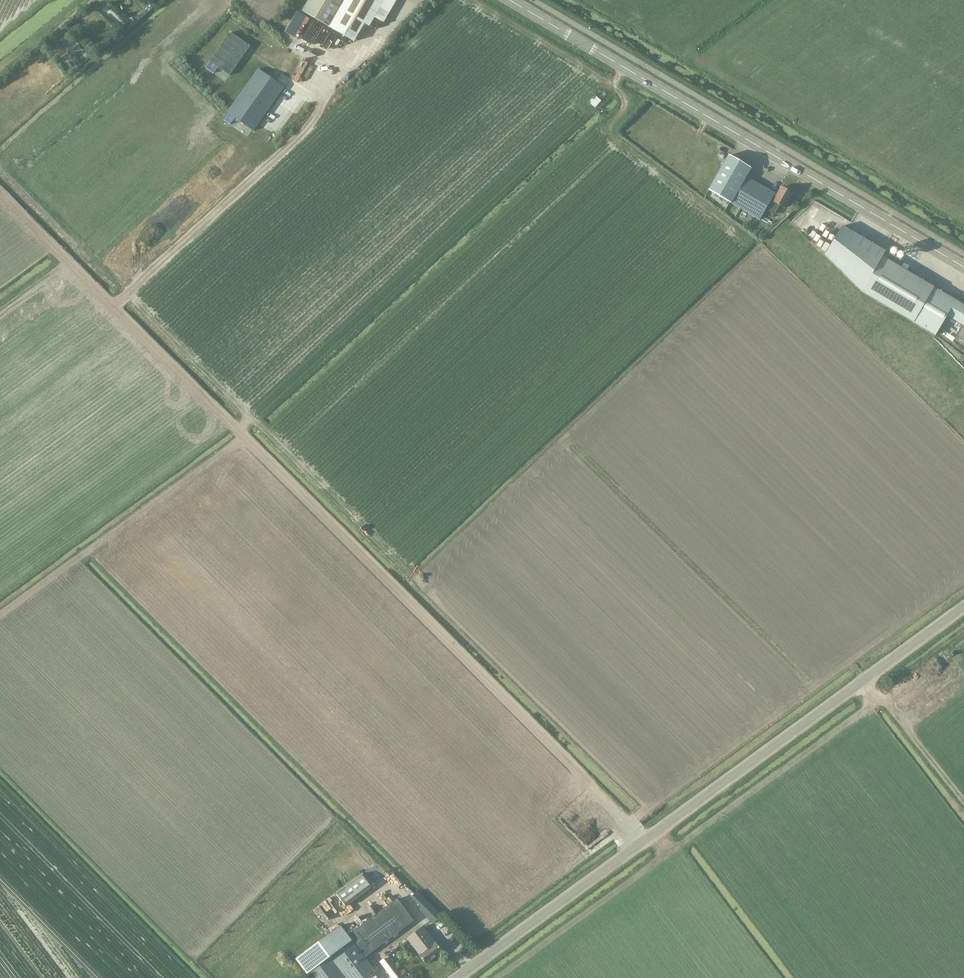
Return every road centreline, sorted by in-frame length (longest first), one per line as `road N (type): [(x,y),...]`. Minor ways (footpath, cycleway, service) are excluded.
road 1 (unclassified): [(457,977),(963,606)]
road 2 (secondary): [(963,266),(510,0)]

